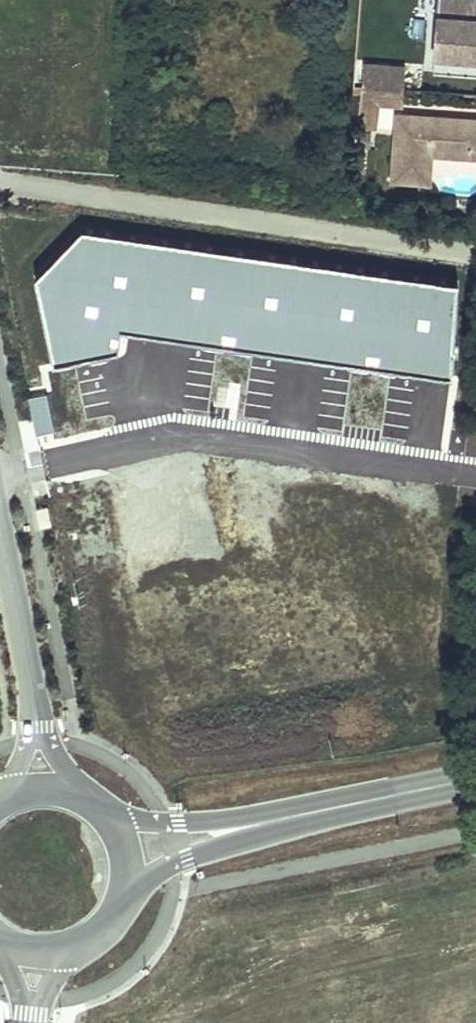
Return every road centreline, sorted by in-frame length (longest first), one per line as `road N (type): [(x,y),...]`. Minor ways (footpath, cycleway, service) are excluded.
road 1 (secondary): [(122,899),(188,858),(310,812)]
road 2 (residential): [(6,528),(37,730)]
road 3 (secondary): [(310,812),(111,821)]
road 4 (secondary): [(310,812),(475,778)]

